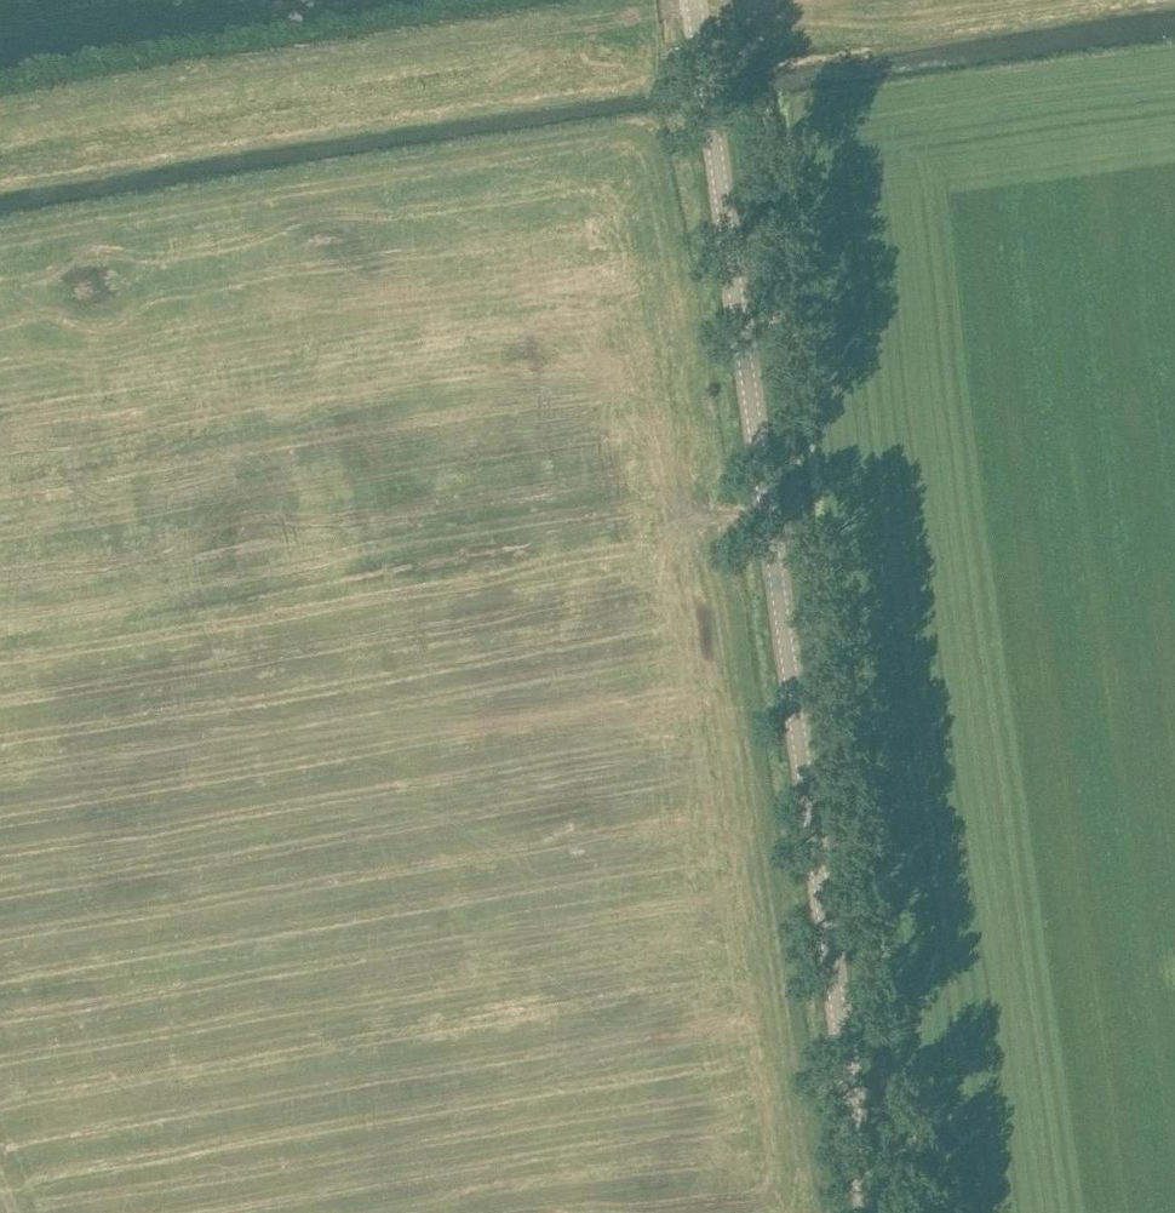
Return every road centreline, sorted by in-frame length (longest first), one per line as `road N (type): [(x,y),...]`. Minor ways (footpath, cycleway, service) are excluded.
road 1 (tertiary): [(867,1212),(692,0)]

